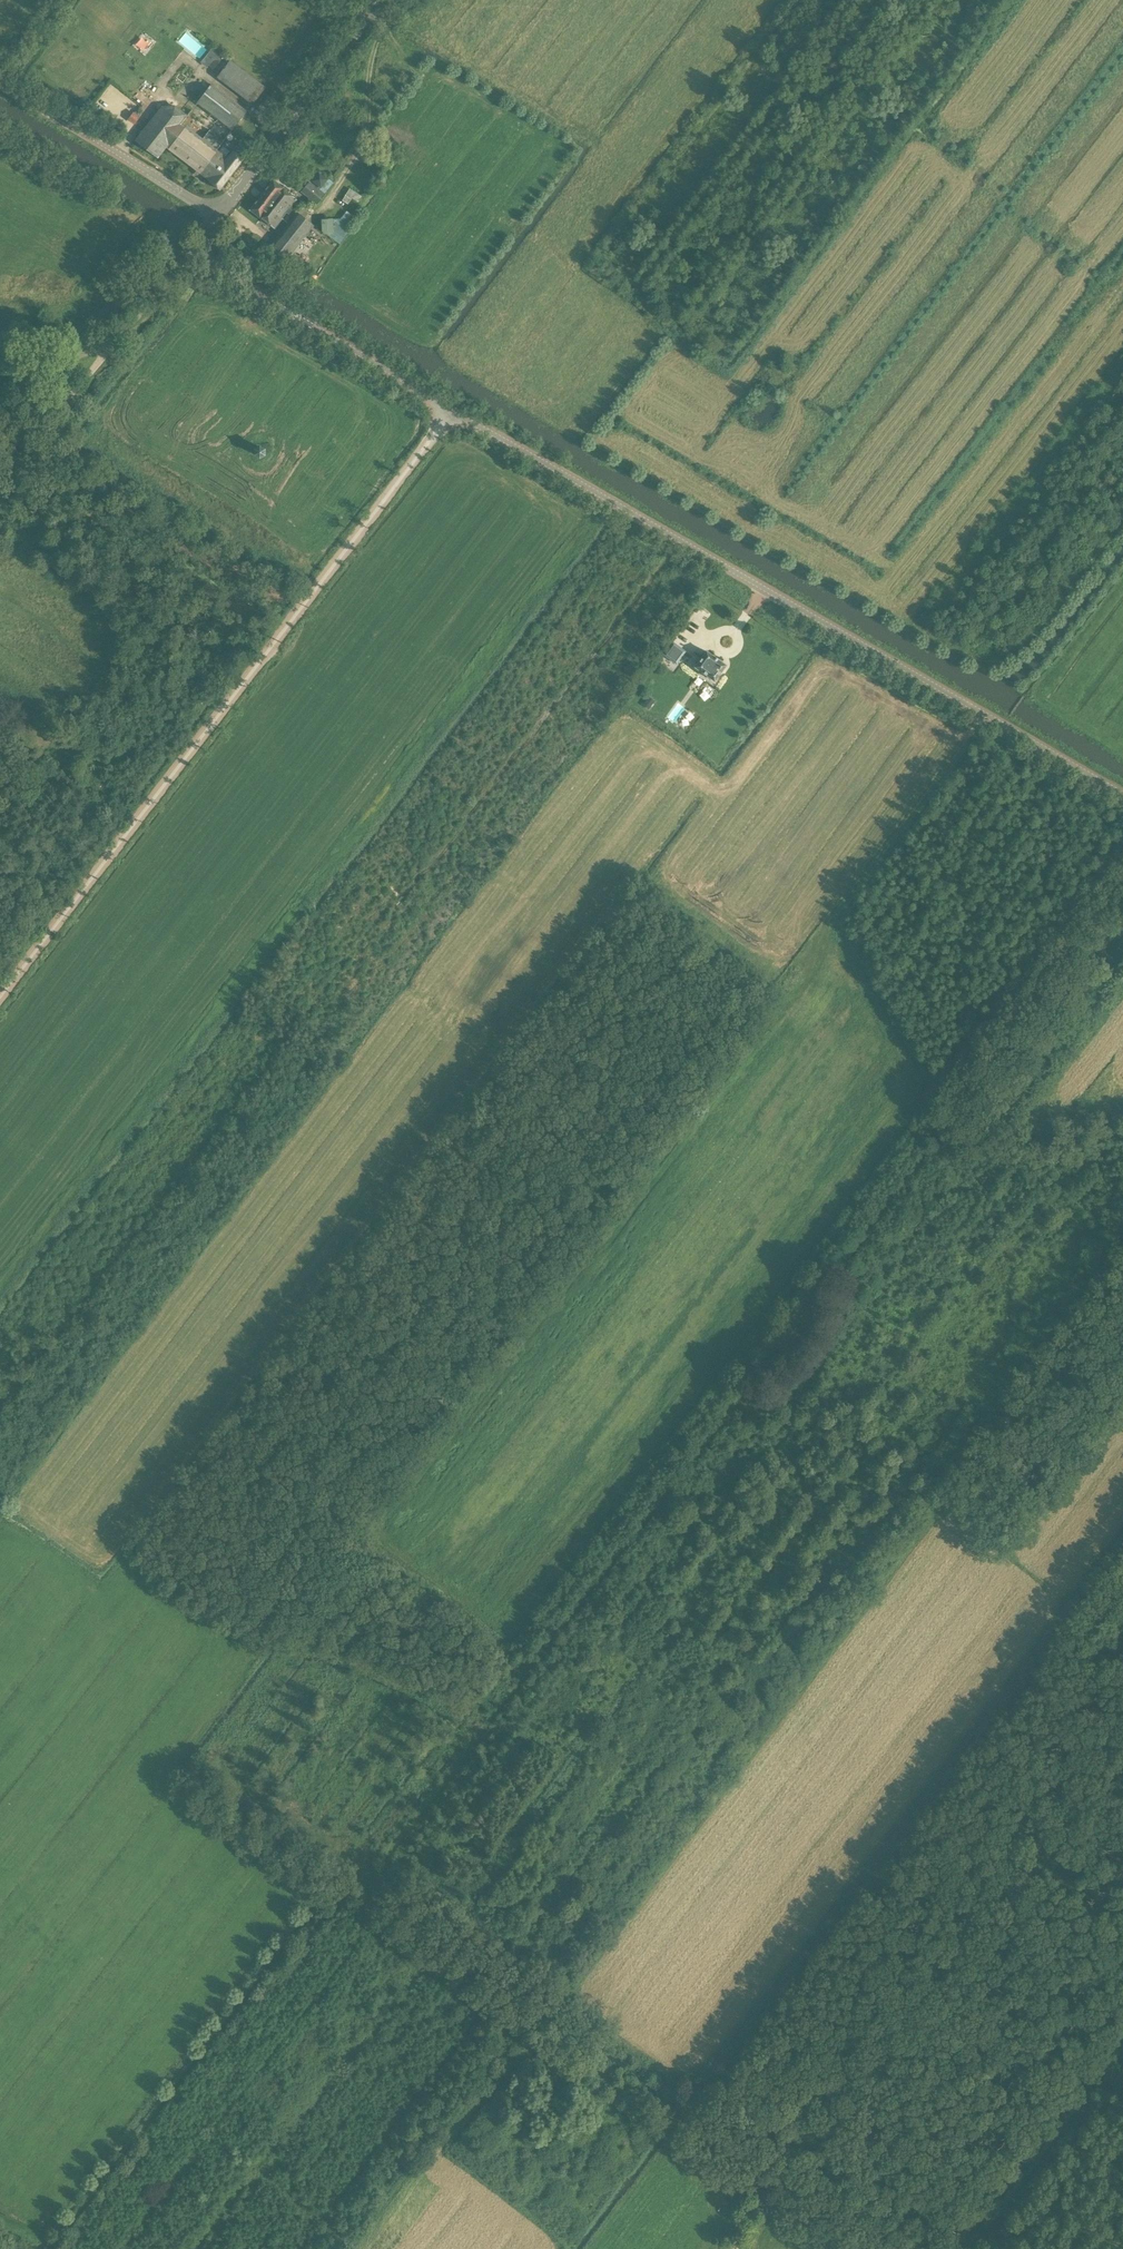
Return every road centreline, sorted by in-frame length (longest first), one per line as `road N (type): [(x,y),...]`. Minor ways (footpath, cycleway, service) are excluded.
road 1 (track): [(379,1888),(386,1858),(927,1156),(955,1138),(1122,1134)]
road 2 (track): [(53,2248),(347,1867),(379,1888),(373,1923),(611,2097),(667,2117)]
road 3 (tertiary): [(1122,796),(452,412)]
road 4 (tertiary): [(0,997),(452,412)]
road 5 (track): [(1122,1742),(783,2171)]
road 6 (tertiary): [(452,412),(216,269),(202,245),(219,214)]
road 7 (tertiary): [(219,214),(382,0)]
road 8 (tertiary): [(219,214),(0,84)]
road 9 (track): [(1122,514),(1026,639)]
road 10 (track): [(904,2248),(787,2166)]

